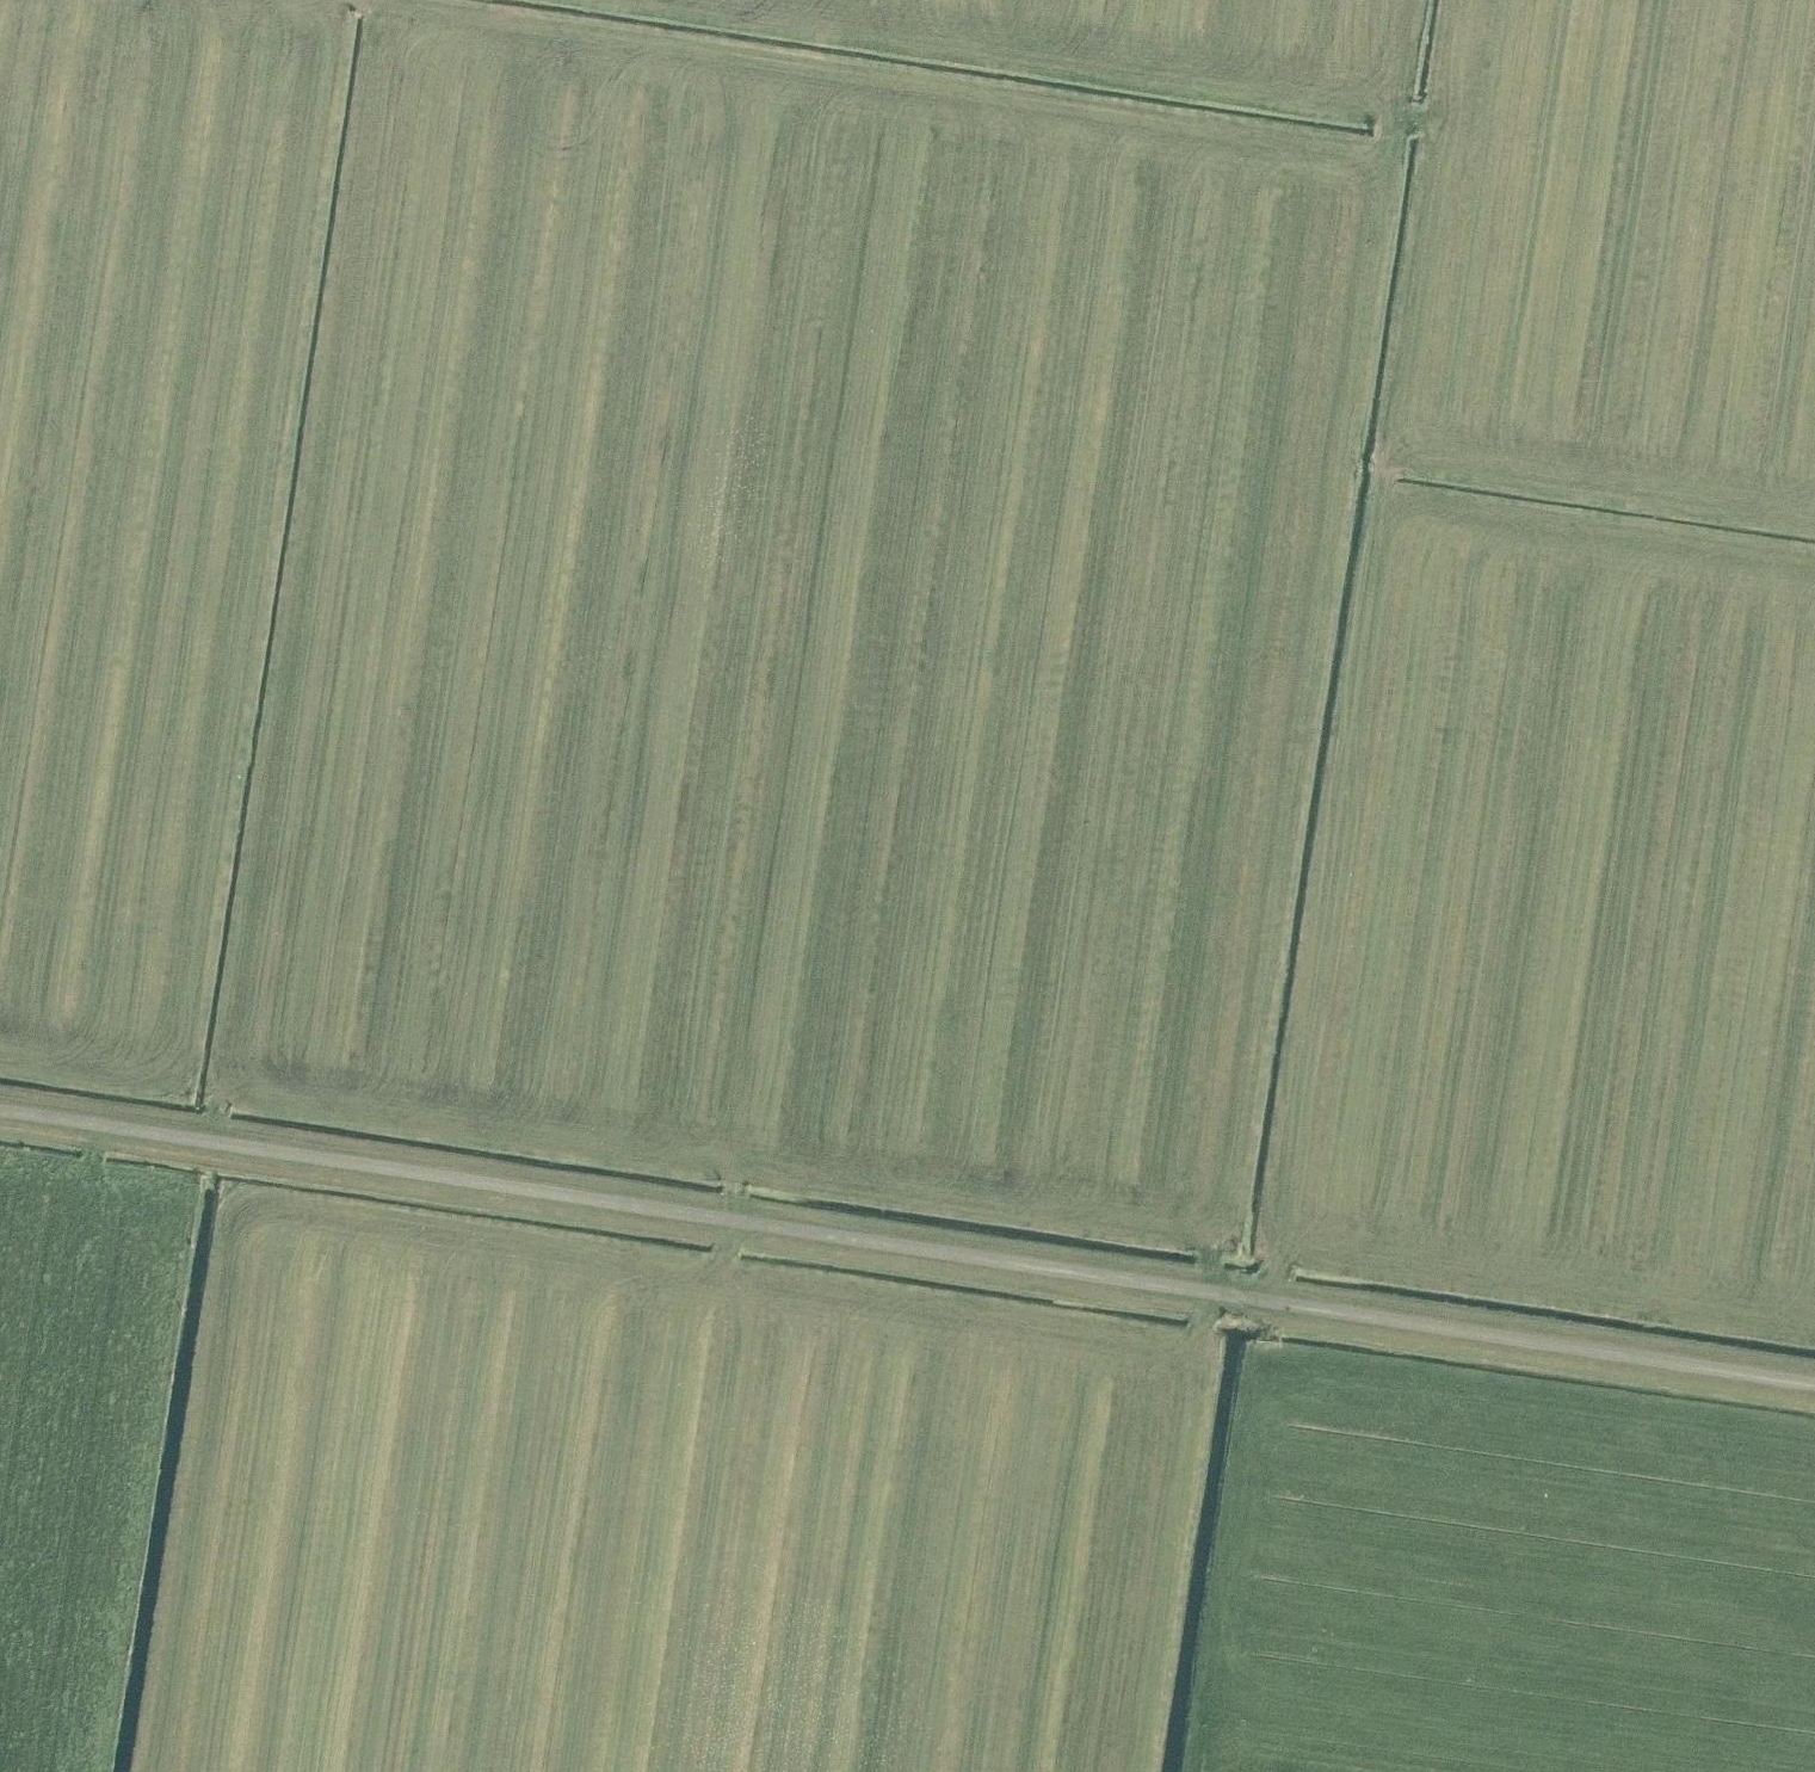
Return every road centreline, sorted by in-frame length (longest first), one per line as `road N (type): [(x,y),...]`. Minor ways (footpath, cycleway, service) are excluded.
road 1 (unclassified): [(1814,1377),(0,1104)]

